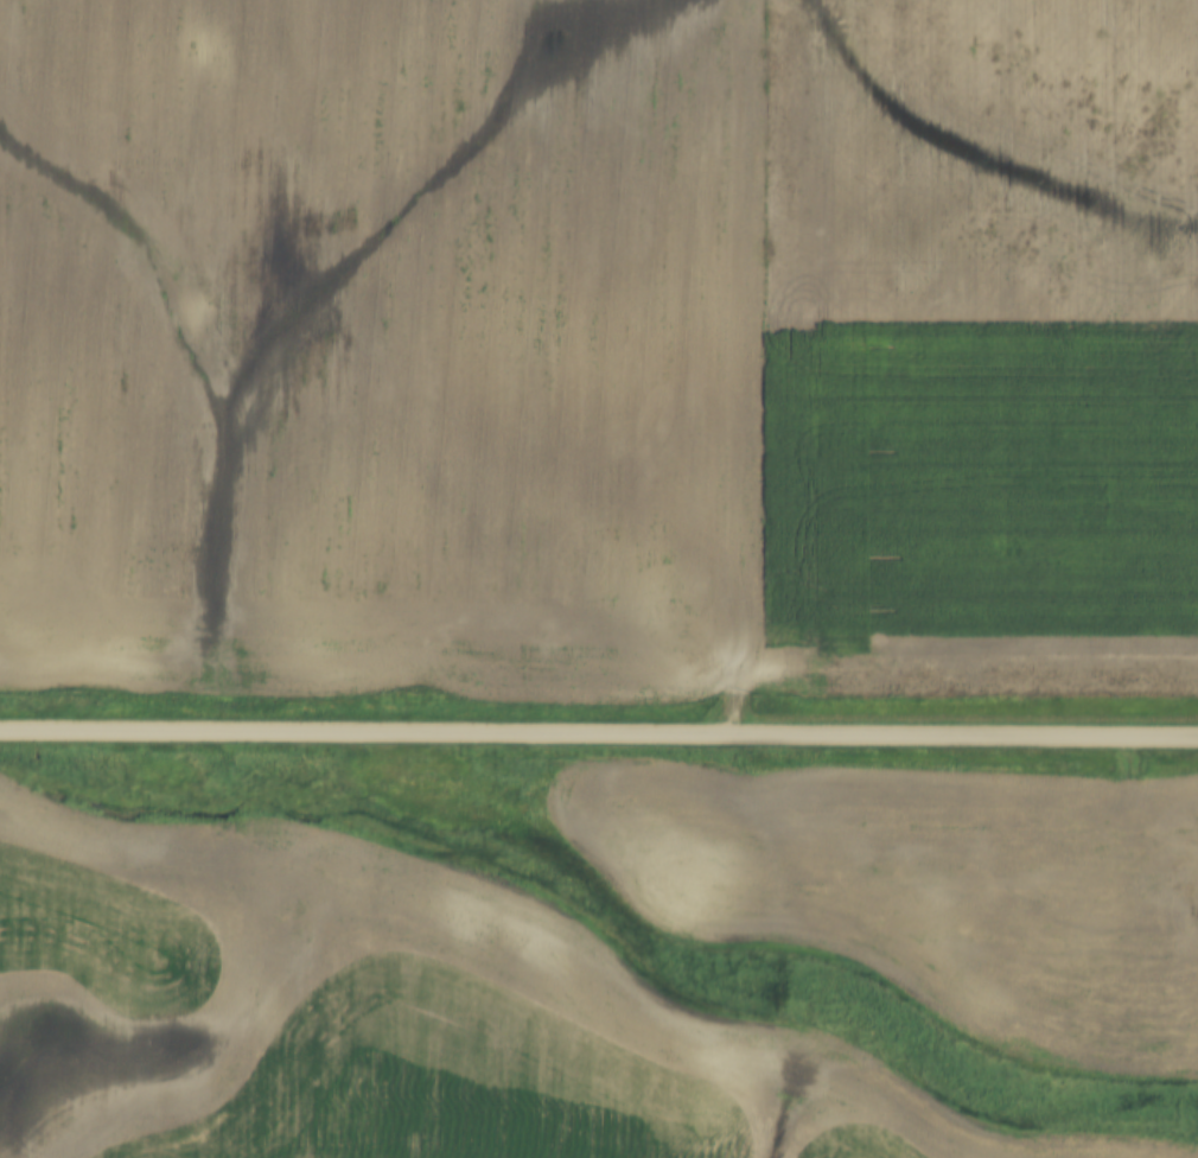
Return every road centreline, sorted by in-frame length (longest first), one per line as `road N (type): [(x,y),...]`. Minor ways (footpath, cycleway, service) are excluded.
road 1 (residential): [(0,729),(1197,736)]

